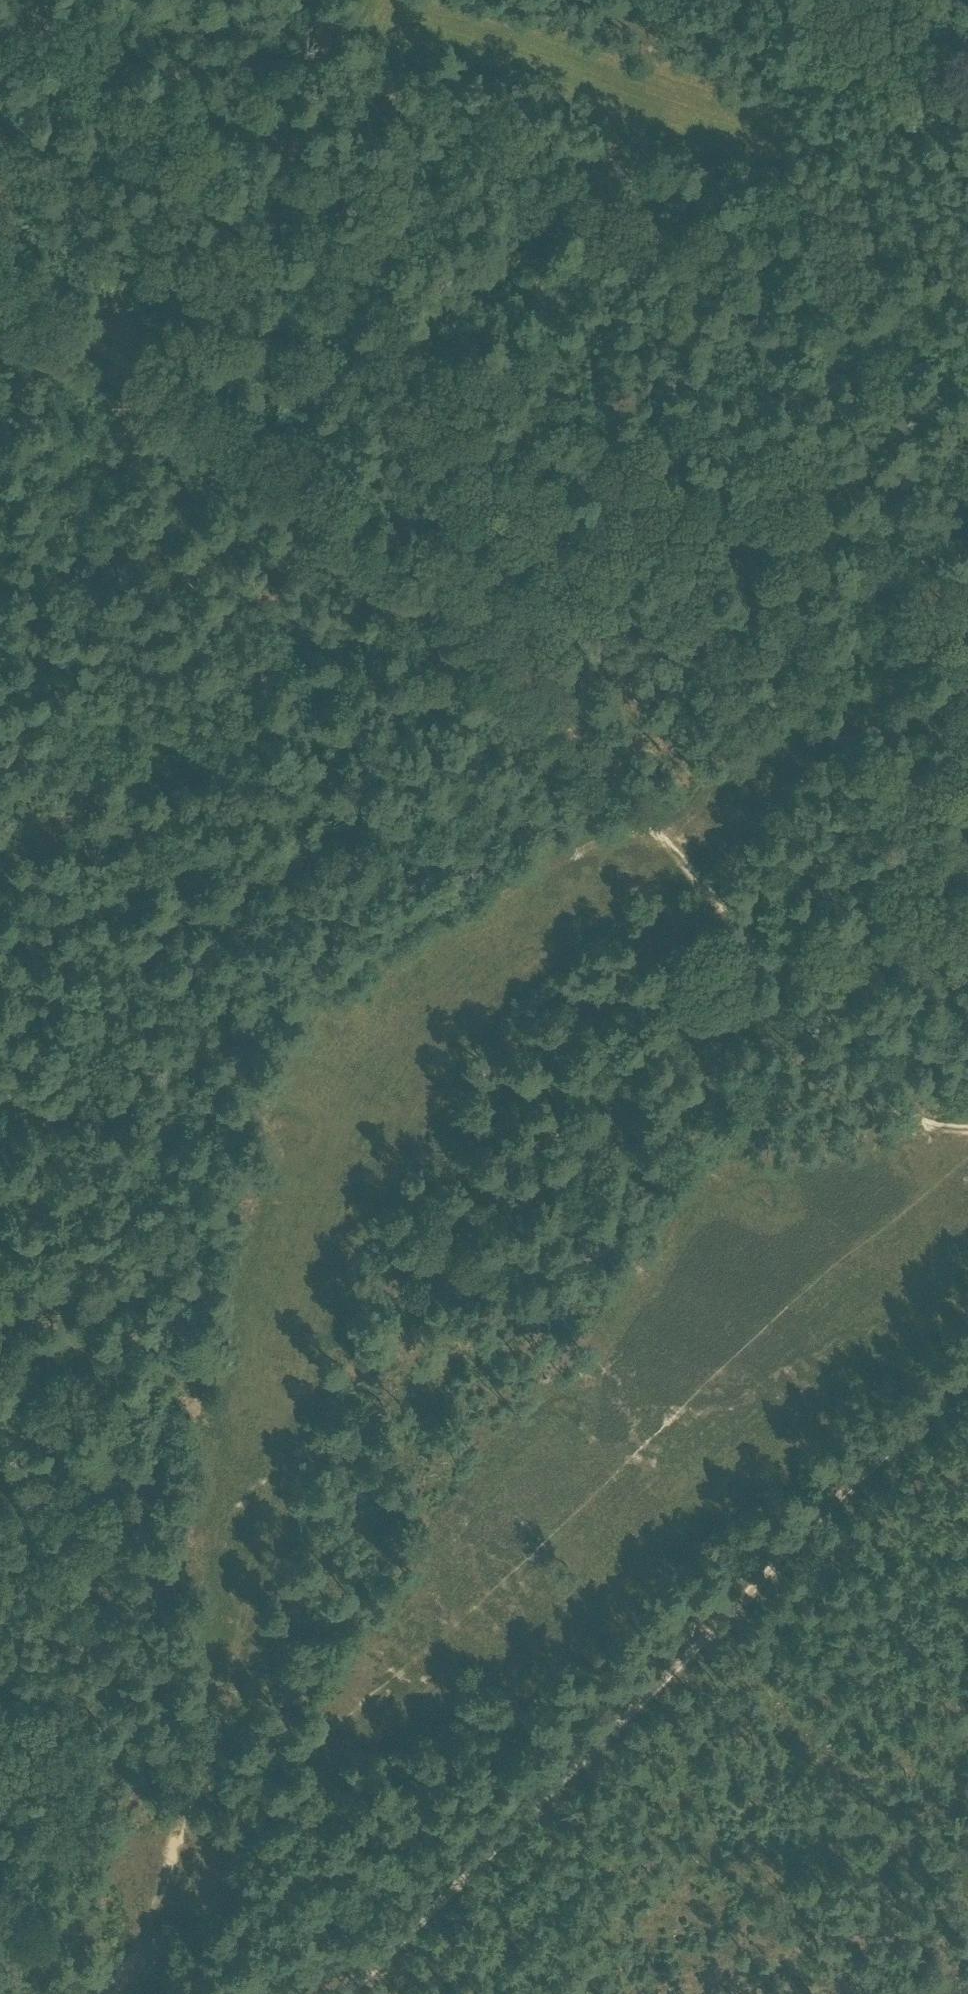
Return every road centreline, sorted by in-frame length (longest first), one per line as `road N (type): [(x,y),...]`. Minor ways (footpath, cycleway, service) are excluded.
road 1 (track): [(80,1993),(106,1979),(160,1908),(230,1698),(277,1442),(383,1106),(496,953),(671,845)]
road 2 (track): [(0,316),(472,626),(514,662),(899,1112),(931,1127),(967,1126)]
road 3 (track): [(207,1757),(269,1760),(316,1742),(528,1559),(822,1276),(967,1159)]
road 4 (track): [(342,1993),(967,1376)]

